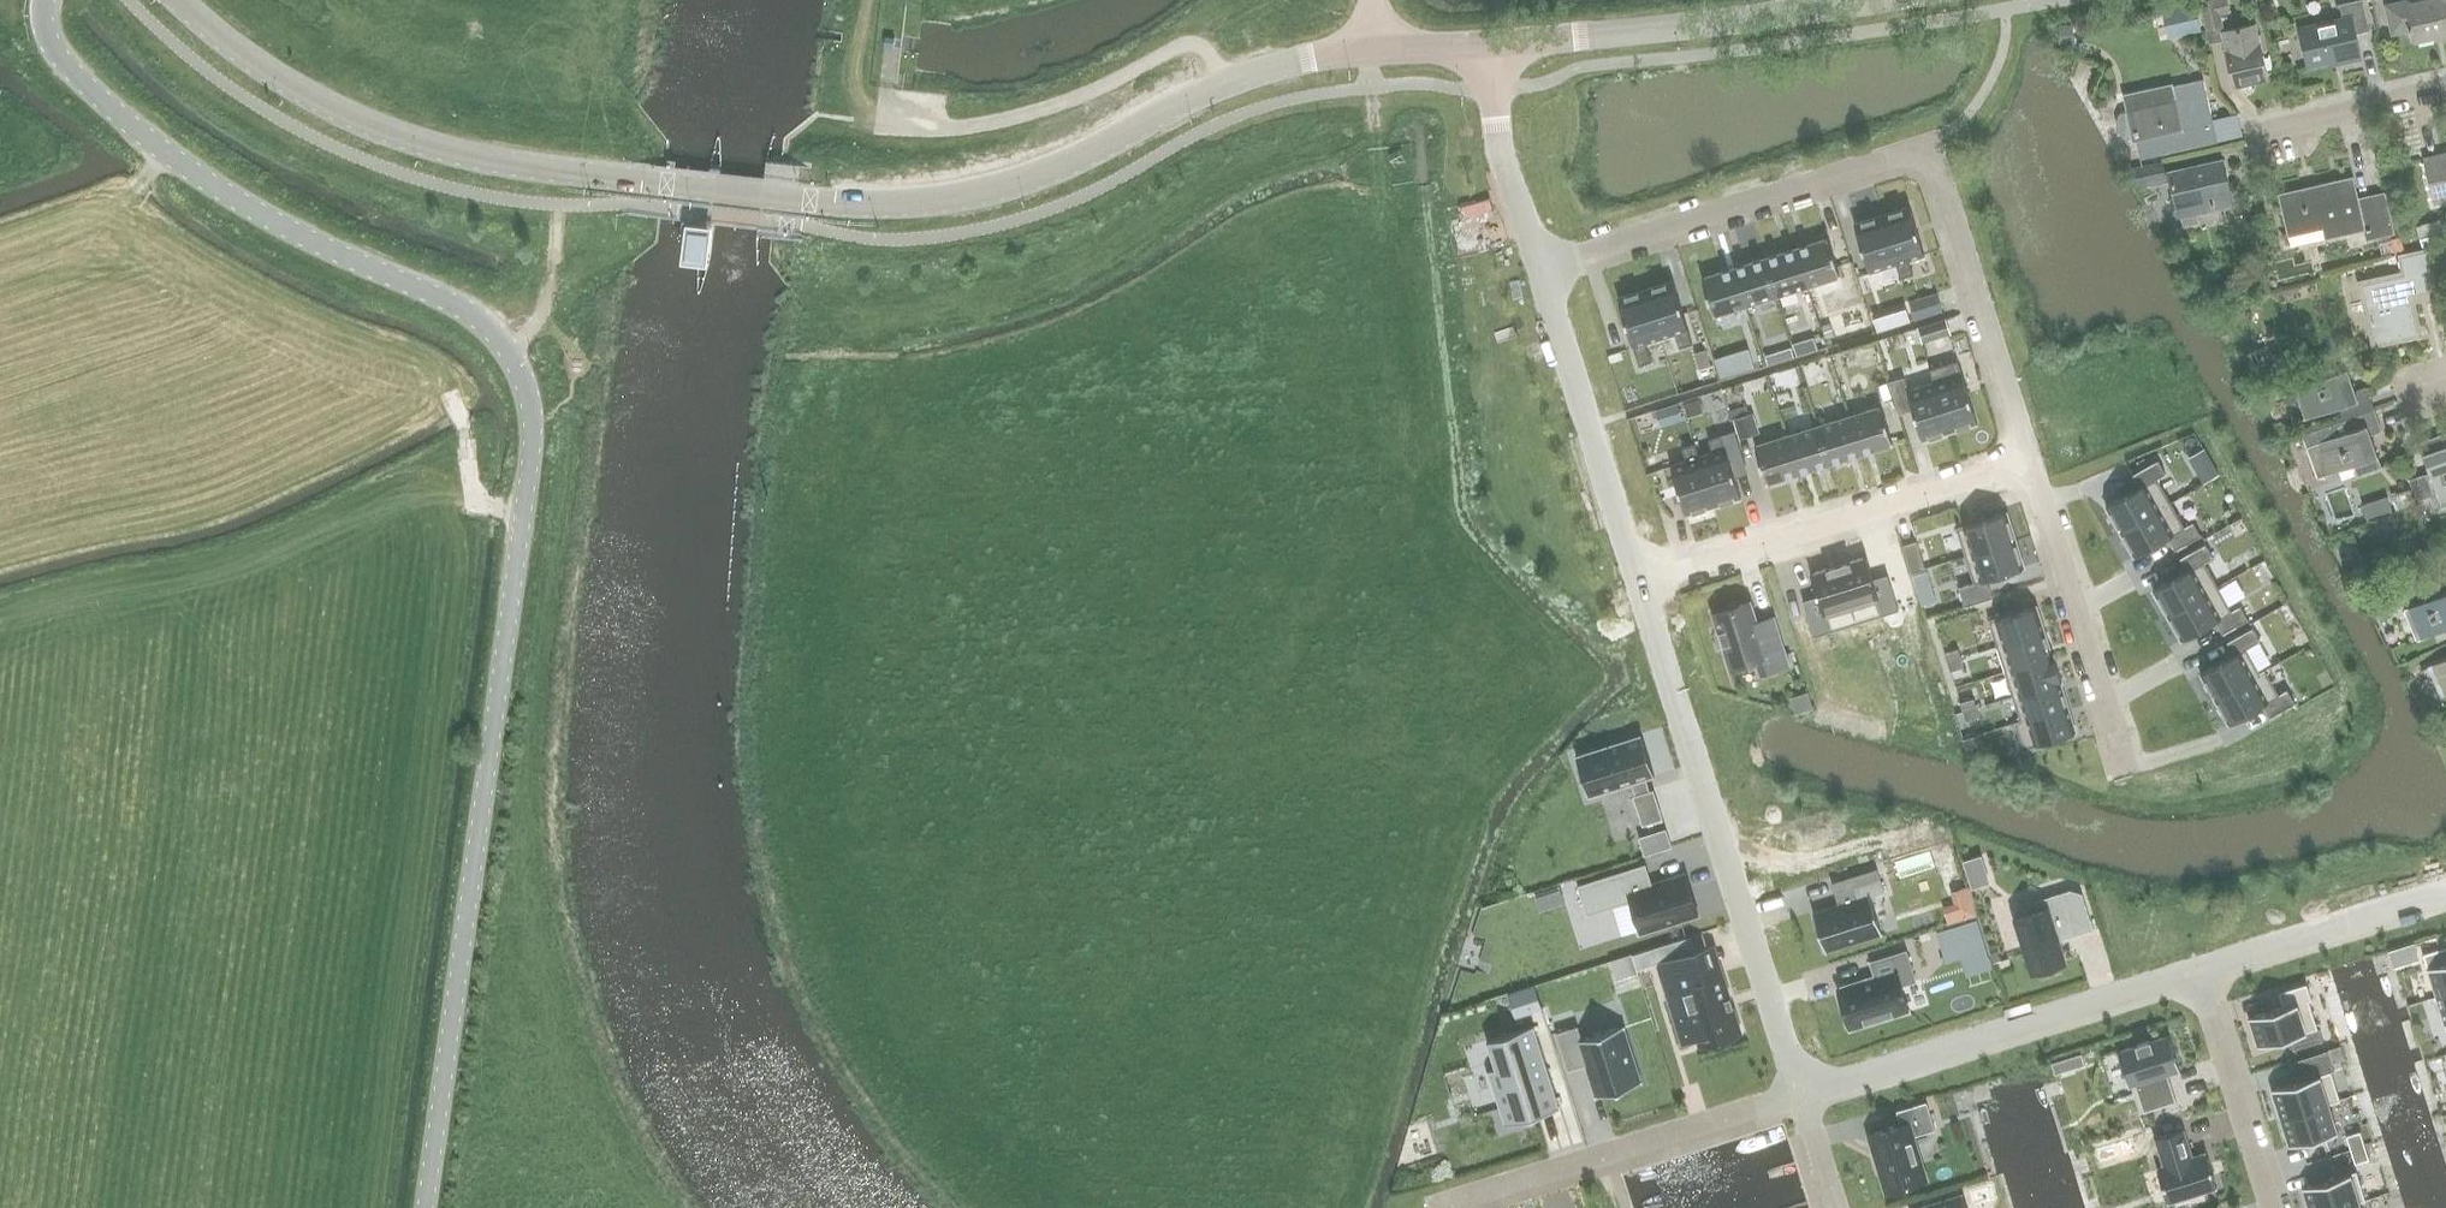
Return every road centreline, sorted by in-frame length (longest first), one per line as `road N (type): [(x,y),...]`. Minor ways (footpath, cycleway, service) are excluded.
road 1 (tertiary): [(424,1207),(528,480),(533,420),(524,379),(479,318),(285,227),(164,151),(57,53),(43,0)]
road 2 (secondary): [(1331,55),(1226,84),(1051,173),(994,191),(834,204),(440,148),(291,84),(182,0)]
road 3 (residential): [(2030,461),(1929,143),(1539,268)]
road 4 (residential): [(1034,771),(1638,583)]
road 5 (residential): [(942,467),(1542,278)]
road 6 (unclassified): [(1638,583),(1799,1093)]
road 7 (unclassified): [(1799,1093),(2195,967)]
road 8 (residential): [(1638,583),(2030,461)]
road 9 (secondary): [(1489,43),(1881,0)]
road 10 (residential): [(1437,1206),(1799,1093)]
road 11 (residential): [(1177,1118),(1034,771)]
road 12 (residential): [(2030,461),(2126,769)]
road 13 (unclassified): [(1542,278),(1638,583)]
road 14 (residential): [(1034,771),(942,467)]
road 15 (unclassified): [(2195,967),(2445,889)]
road 16 (residential): [(2273,1207),(2195,967)]
road 17 (unclassified): [(1489,43),(1500,147),(1539,268)]
road 18 (residential): [(2254,132),(2445,88)]
road 19 (residential): [(1799,1093),(1835,1207)]

